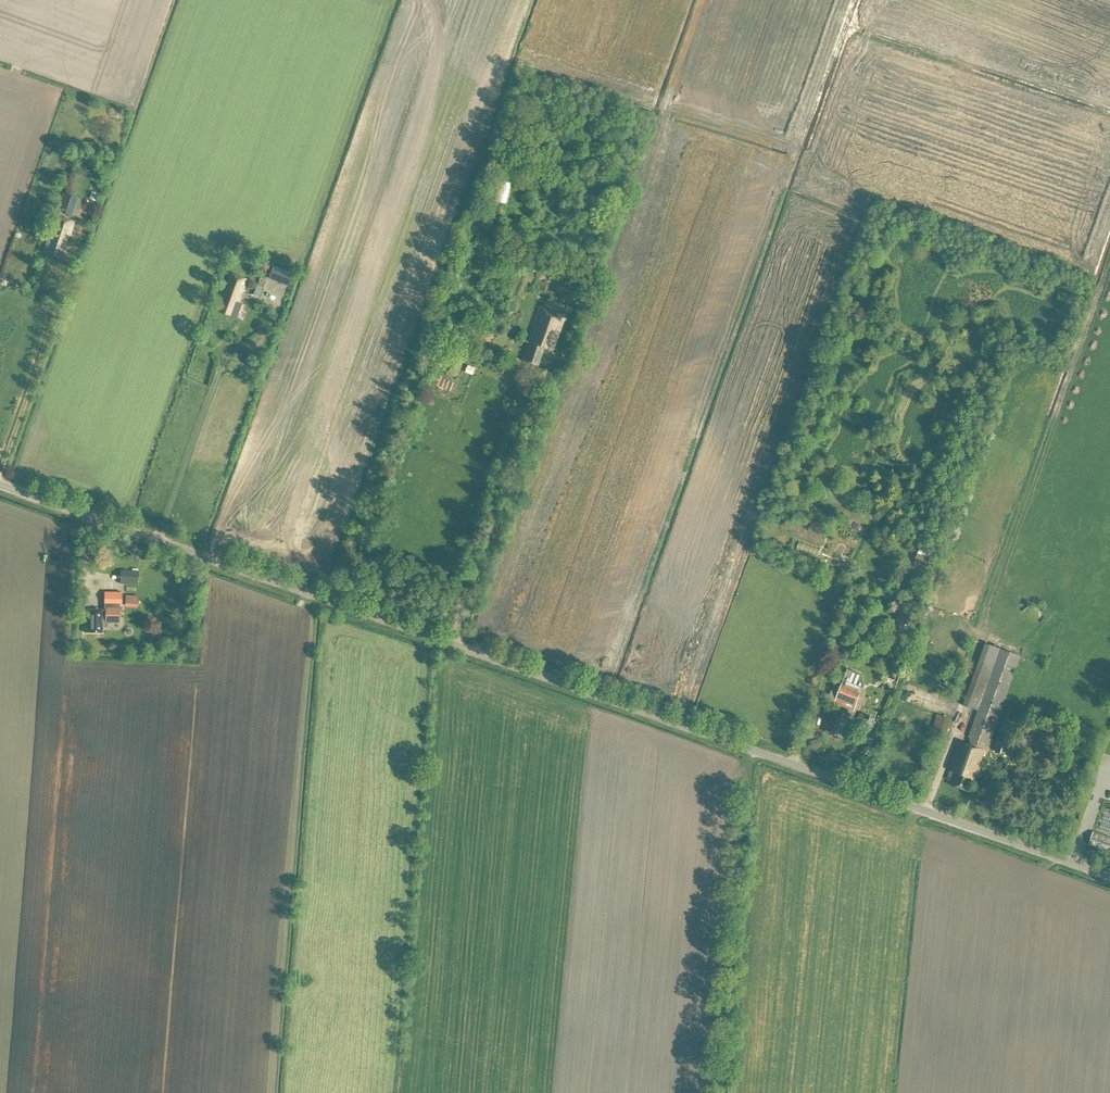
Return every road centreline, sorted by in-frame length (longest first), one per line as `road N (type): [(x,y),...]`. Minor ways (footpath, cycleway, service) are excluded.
road 1 (unclassified): [(1109,876),(0,485)]
road 2 (track): [(0,474),(94,209)]
road 3 (track): [(158,541),(230,354),(264,337),(269,320)]

